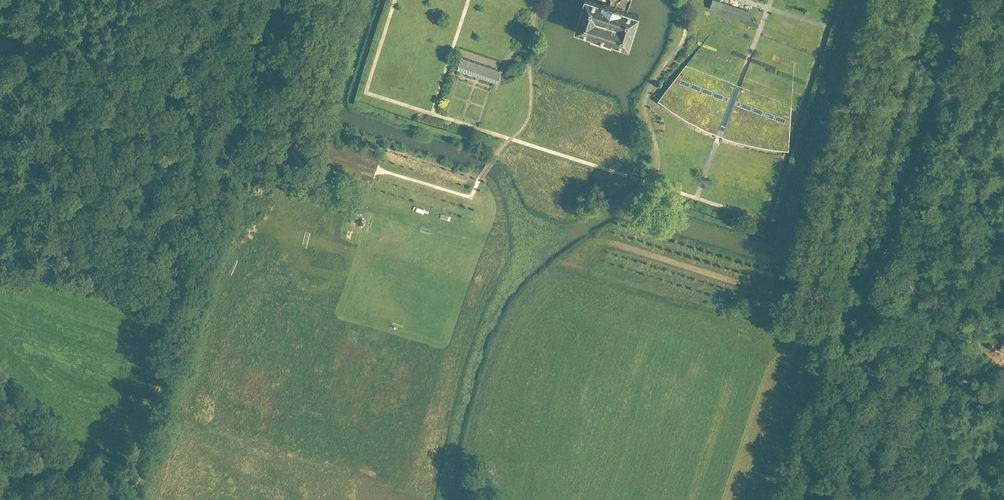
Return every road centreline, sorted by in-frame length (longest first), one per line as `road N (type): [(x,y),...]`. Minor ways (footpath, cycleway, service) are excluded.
road 1 (track): [(282,0),(123,499)]
road 2 (track): [(789,499),(948,0)]

